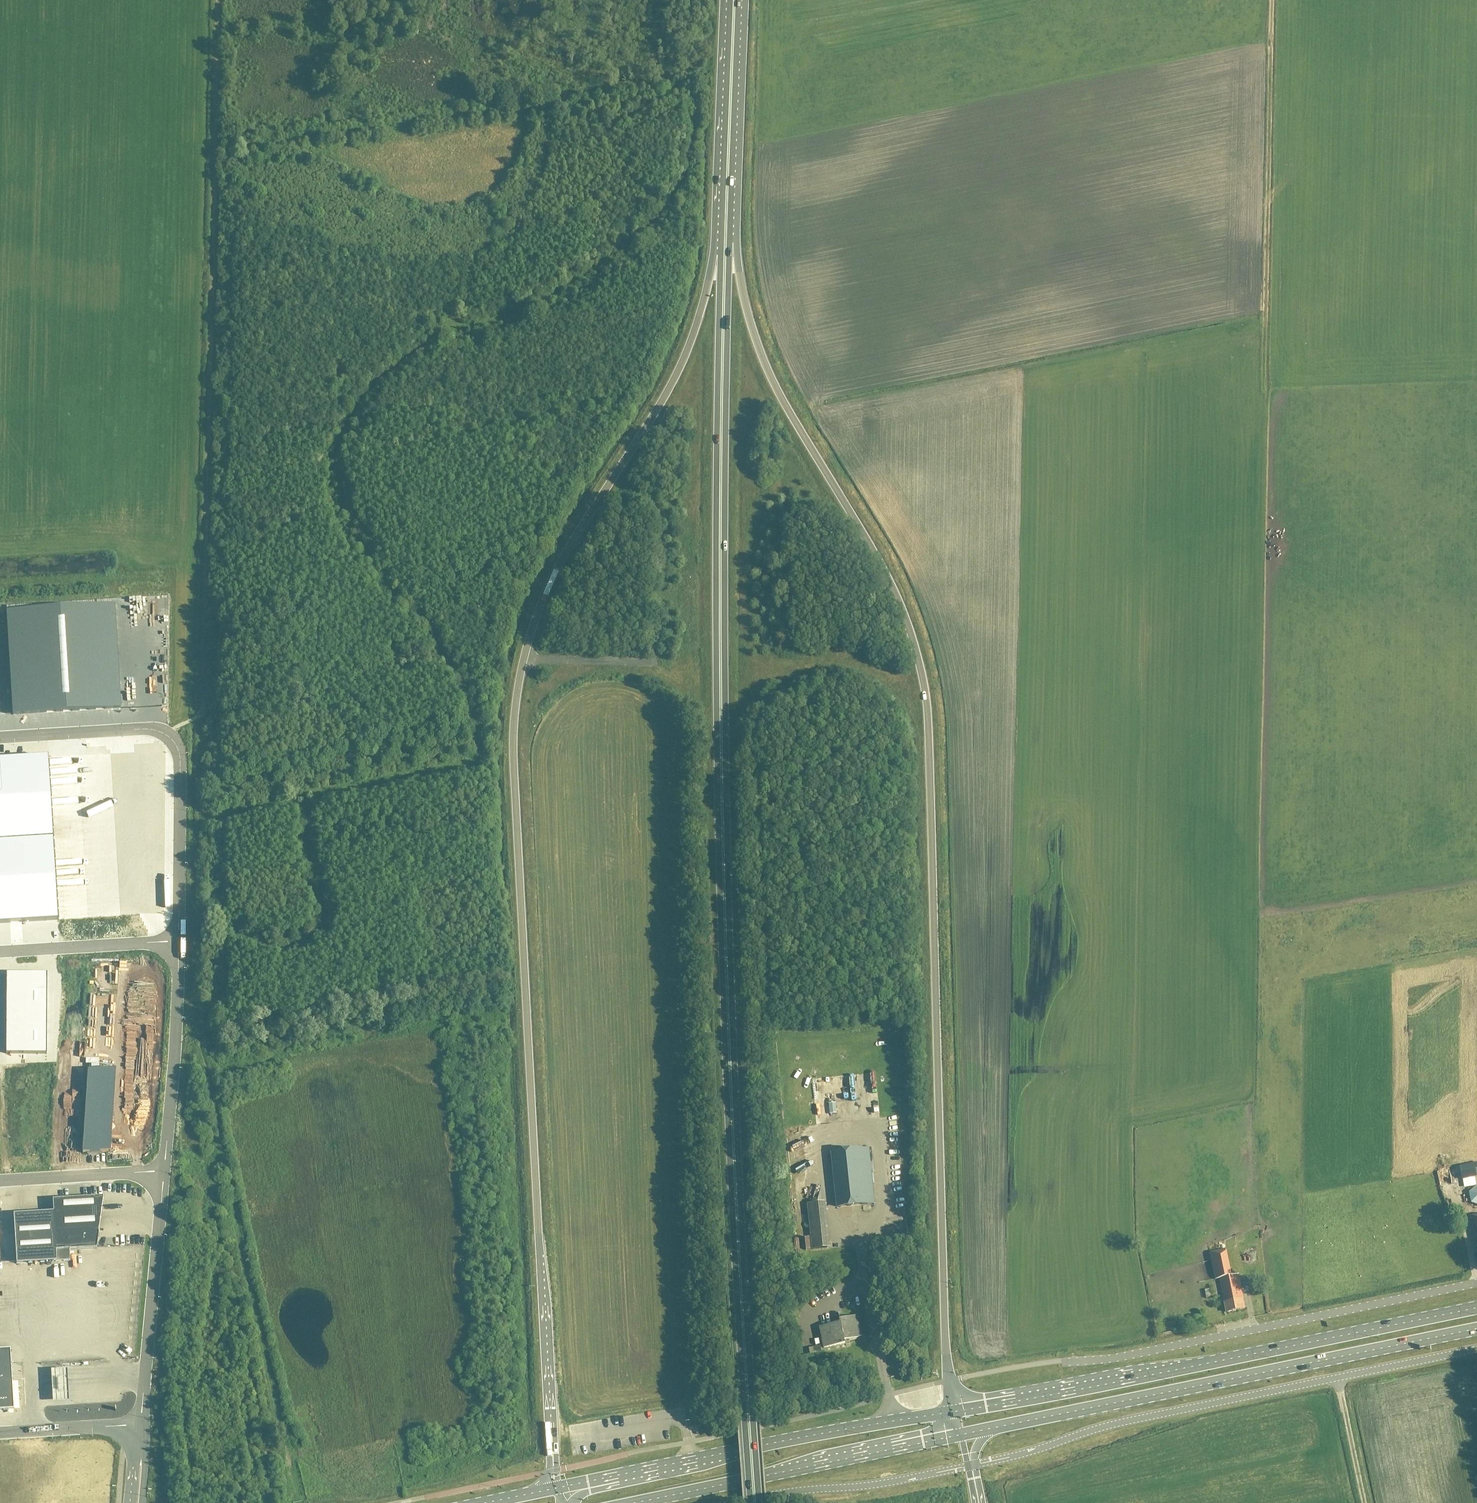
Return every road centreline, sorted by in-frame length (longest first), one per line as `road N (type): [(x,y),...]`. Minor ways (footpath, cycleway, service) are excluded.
road 1 (track): [(195,927),(281,949),(320,934),(324,903),(308,859),(309,795),(477,756),(474,717),(456,673),(376,572),(352,523),(339,451),(373,391),(439,337),(530,310),(664,212),(689,166),(694,131),(697,60),(685,0)]
road 2 (track): [(212,151),(196,981),(202,1056),(296,1502)]
road 3 (trunk): [(724,249),(672,384),(551,579),(518,694),(538,1257),(555,1489)]
road 4 (trunk): [(754,1502),(722,853),(724,249)]
road 5 (trunk): [(955,1413),(946,1353),(923,677),(890,583),(766,366),(724,249)]
road 6 (primary): [(1476,1308),(955,1413)]
road 7 (unclassified): [(967,1467),(1121,1423),(1476,1350)]
road 8 (primary): [(986,1430),(1476,1330)]
road 9 (track): [(212,151),(549,105),(609,118),(680,91),(696,94)]
road 10 (unclassified): [(1061,1361),(1476,1285)]
road 11 (primary): [(955,1413),(555,1489)]
road 12 (unclassified): [(0,739),(155,729),(175,740),(177,942)]
road 13 (primary): [(640,1502),(961,1436)]
road 14 (track): [(1263,310),(1270,0)]
road 15 (unclassified): [(161,1172),(141,1432)]
road 16 (trunk): [(724,249),(733,0)]
road 17 (unclassified): [(734,1502),(967,1467)]
road 18 (unclassified): [(177,942),(161,1172)]
road 19 (unclassified): [(0,953),(177,942)]
road 20 (unclassified): [(0,1182),(161,1172)]
road 21 (unclassified): [(212,151),(216,0)]
road 22 (unclassified): [(141,1432),(0,1433)]

